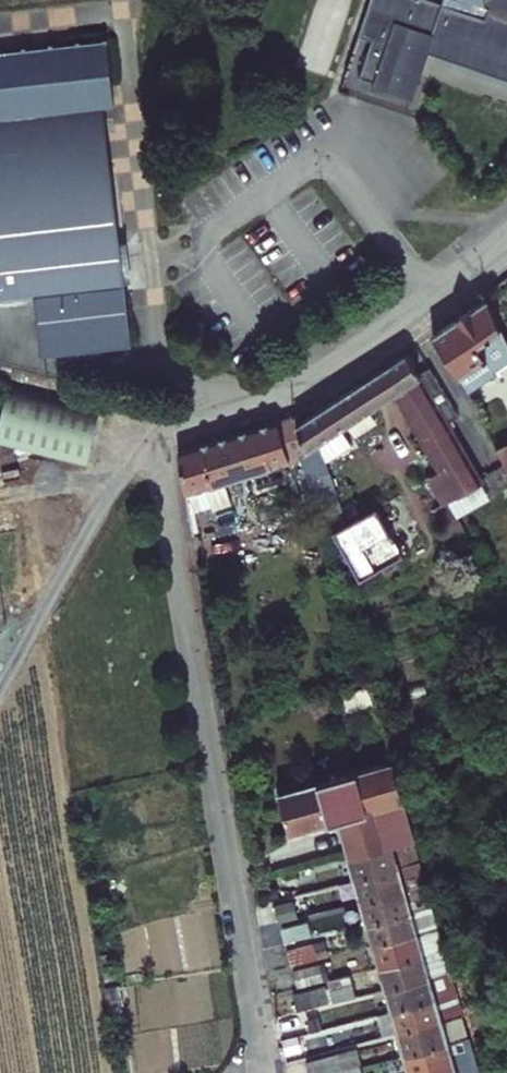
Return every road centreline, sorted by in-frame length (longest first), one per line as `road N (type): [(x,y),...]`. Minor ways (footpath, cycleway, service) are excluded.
road 1 (residential): [(261,1072),(162,444),(323,372),(506,236)]
road 2 (track): [(0,670),(100,509),(162,444)]

